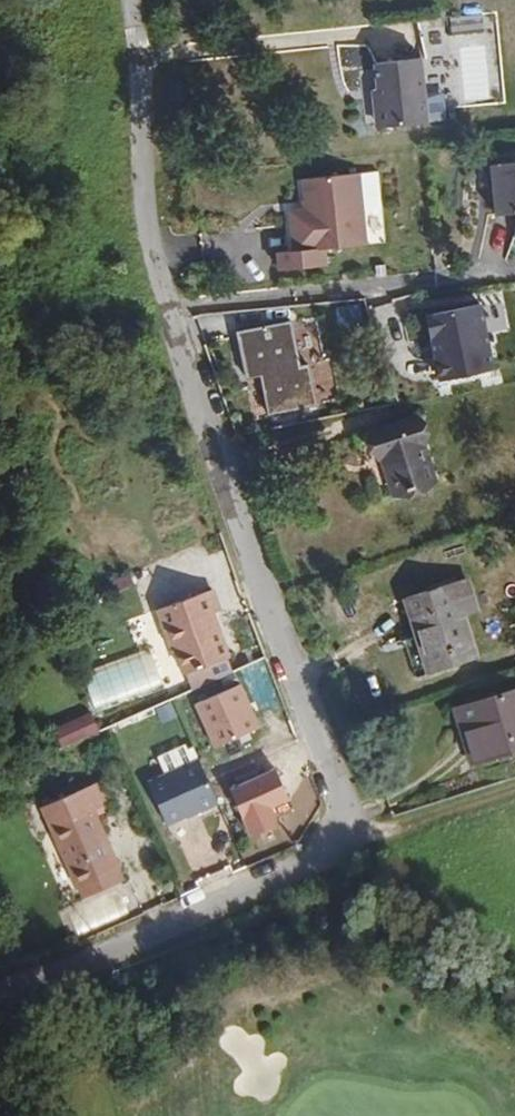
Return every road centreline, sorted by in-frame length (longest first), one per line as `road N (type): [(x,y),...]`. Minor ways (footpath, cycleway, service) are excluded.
road 1 (residential): [(0,985),(312,862),(346,819),(343,790),(164,289),(143,204),(144,82),(132,0)]
road 2 (track): [(329,835),(514,789)]

